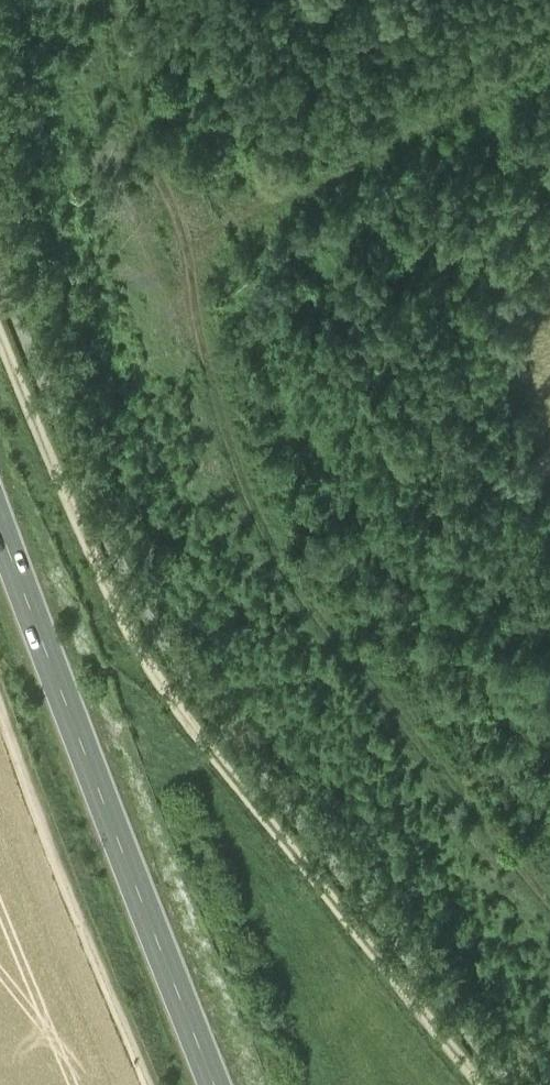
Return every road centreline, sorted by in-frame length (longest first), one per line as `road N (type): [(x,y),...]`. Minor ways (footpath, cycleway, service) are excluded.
road 1 (track): [(511,1084),(209,703),(154,621),(0,278)]
road 2 (track): [(479,1084),(146,664),(0,342)]
road 3 (primary): [(216,1084),(0,529)]
road 4 (track): [(149,1084),(0,710)]

